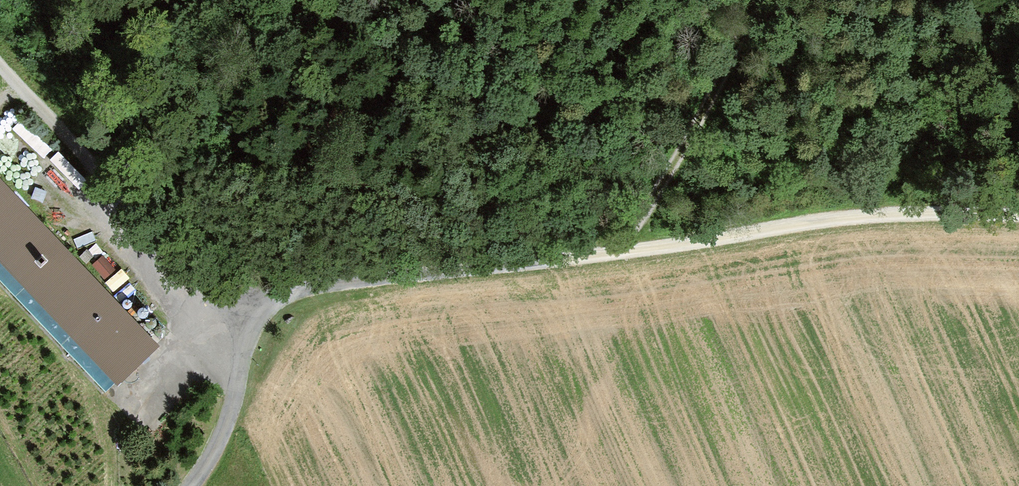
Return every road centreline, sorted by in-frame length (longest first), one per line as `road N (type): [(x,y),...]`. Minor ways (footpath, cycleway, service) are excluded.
road 1 (track): [(244,348),(266,299),(303,283),(881,208),(1018,211)]
road 2 (track): [(0,64),(244,348)]
road 3 (track): [(756,0),(664,174),(605,249)]
road 4 (track): [(184,485),(220,431),(244,348)]

